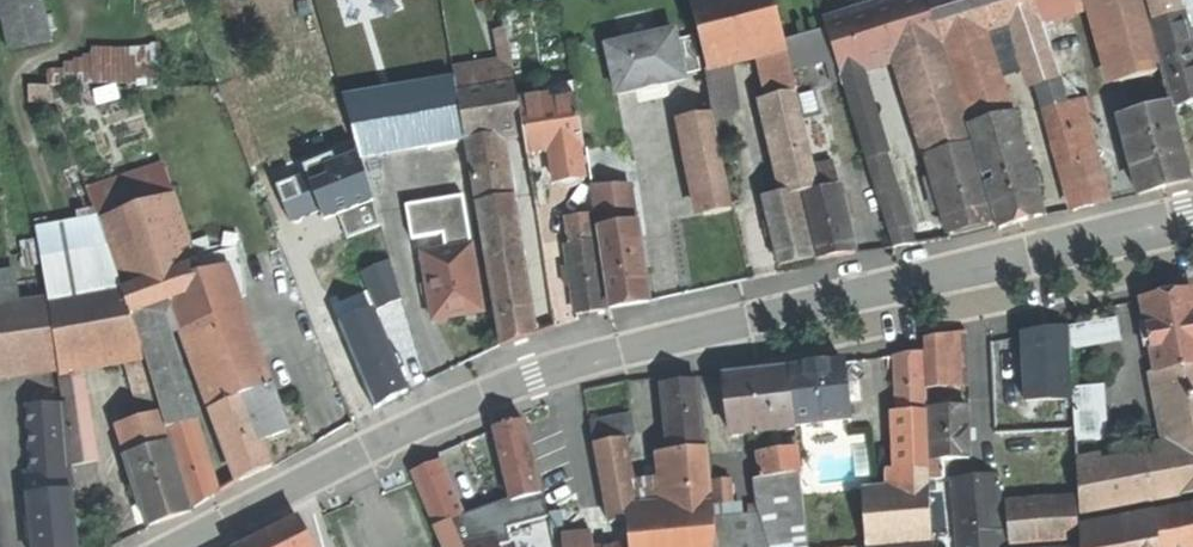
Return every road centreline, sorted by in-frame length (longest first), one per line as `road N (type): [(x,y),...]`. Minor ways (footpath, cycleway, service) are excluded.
road 1 (residential): [(180,546),(529,376),(1192,218)]

